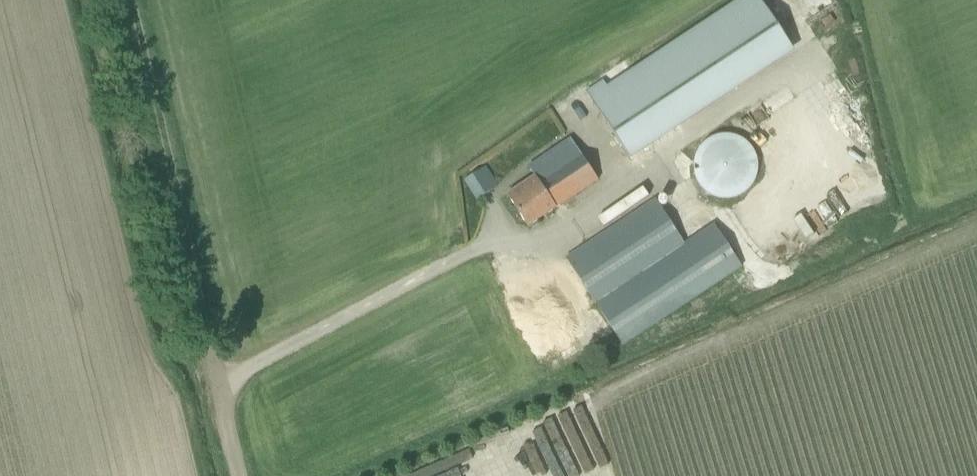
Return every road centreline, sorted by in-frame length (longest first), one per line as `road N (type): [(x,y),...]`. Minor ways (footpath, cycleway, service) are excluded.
road 1 (track): [(247,475),(136,0)]

